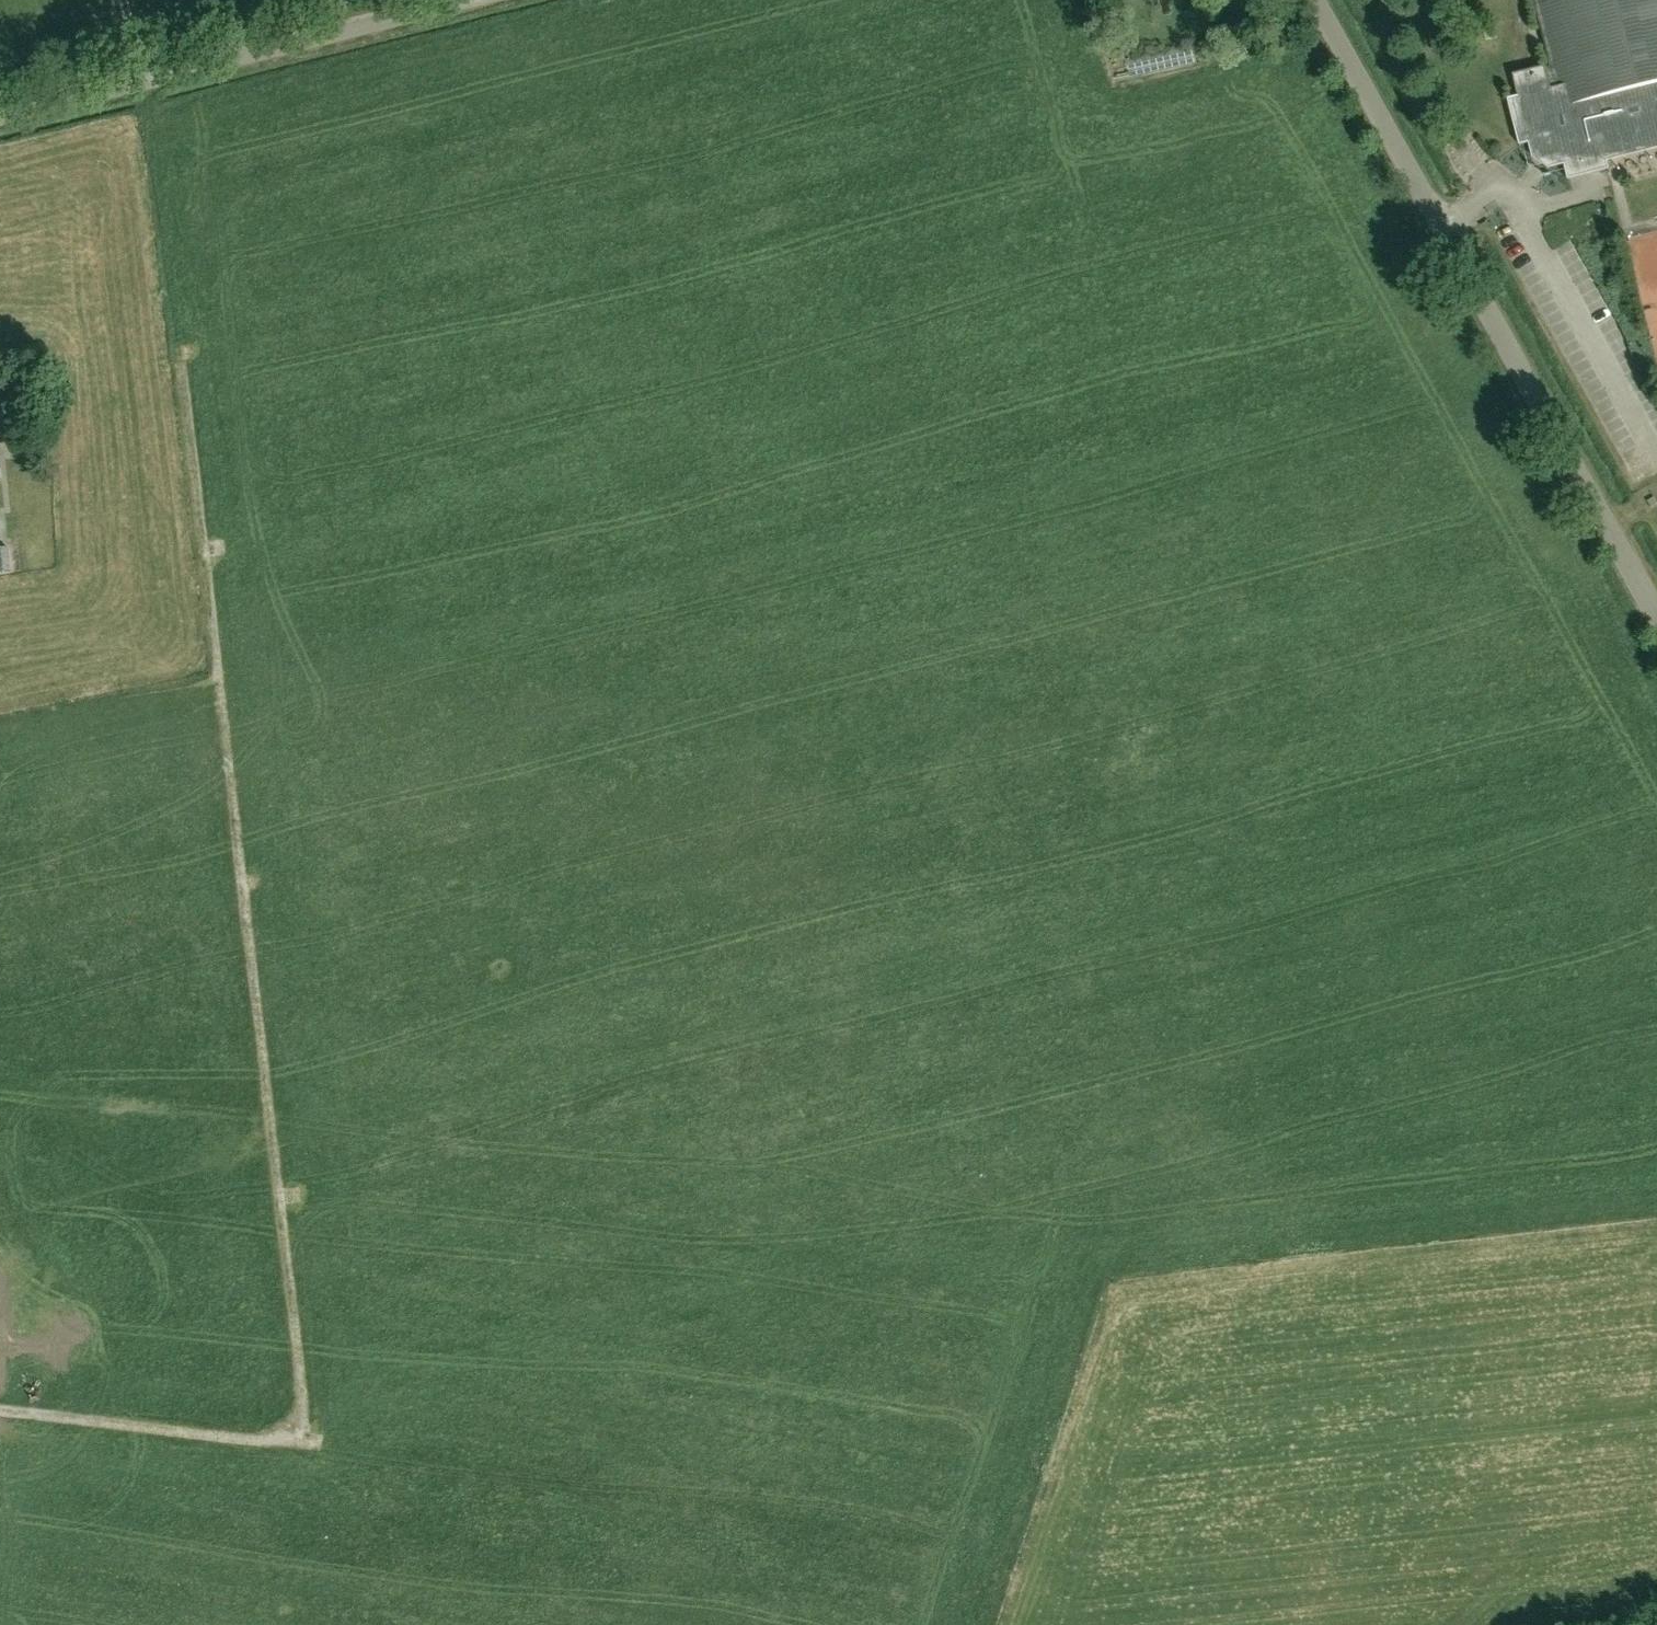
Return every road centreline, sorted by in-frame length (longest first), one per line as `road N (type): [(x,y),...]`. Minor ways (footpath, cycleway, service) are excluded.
road 1 (unclassified): [(1656,612),(1319,0)]
road 2 (unclassified): [(0,119),(461,0)]

